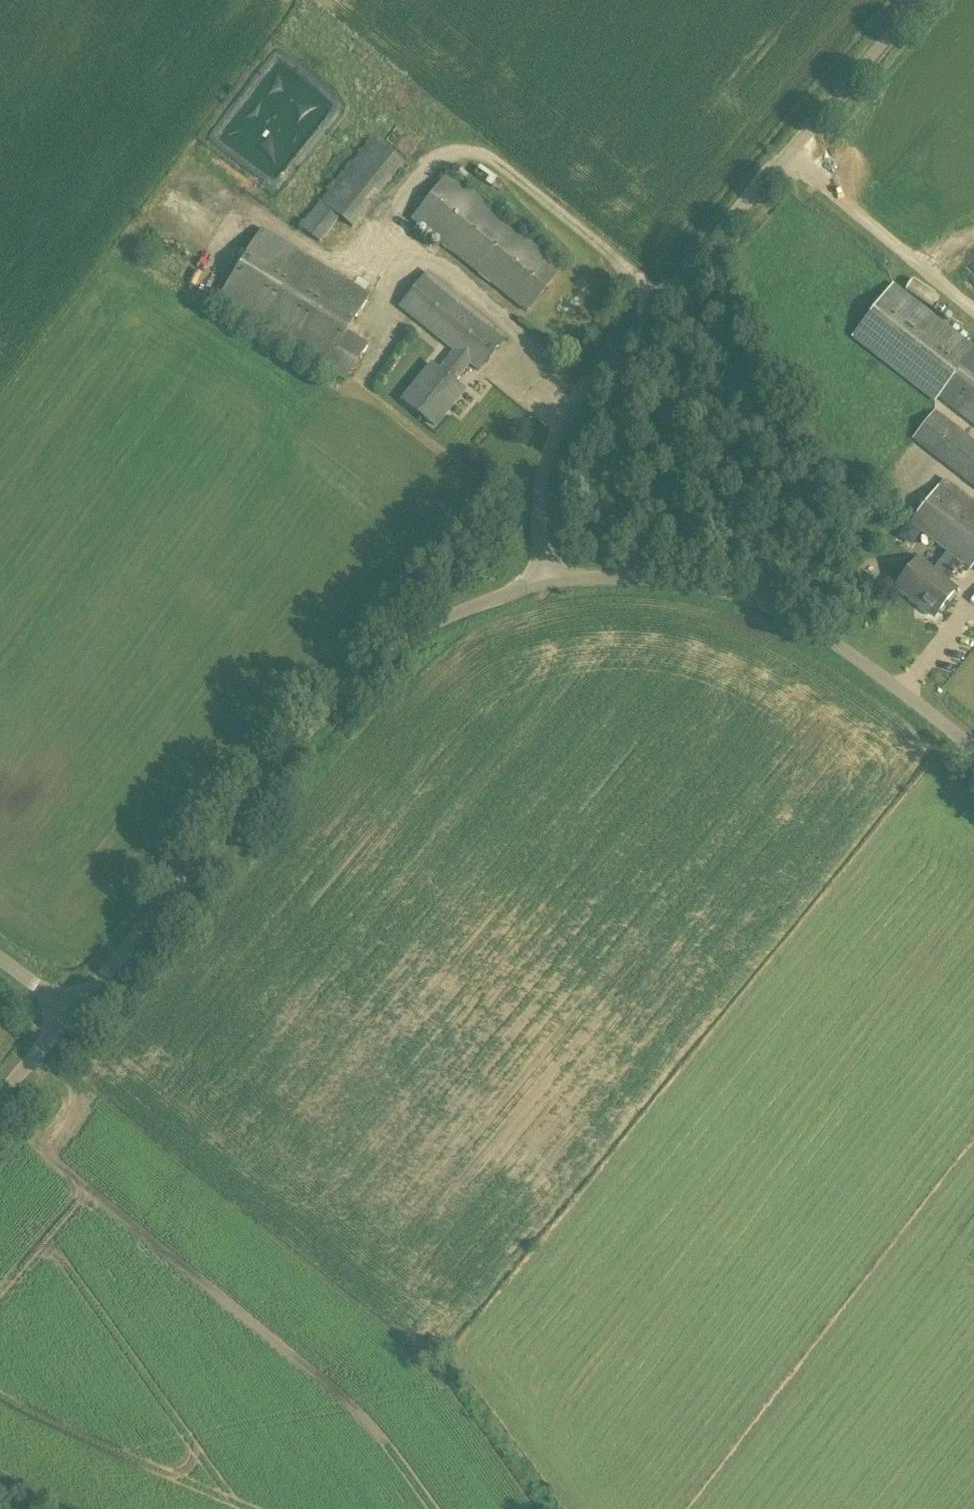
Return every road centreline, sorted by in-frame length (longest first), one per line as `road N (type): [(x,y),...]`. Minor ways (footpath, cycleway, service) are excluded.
road 1 (unclassified): [(538,581),(538,457),(546,434),(913,0)]
road 2 (unclassified): [(538,581),(458,612),(342,690),(64,1011)]
road 3 (unclassified): [(973,748),(860,661),(763,605),(700,583),(538,581)]
road 4 (track): [(973,298),(789,147)]
road 5 (track): [(912,700),(963,636),(973,570)]

